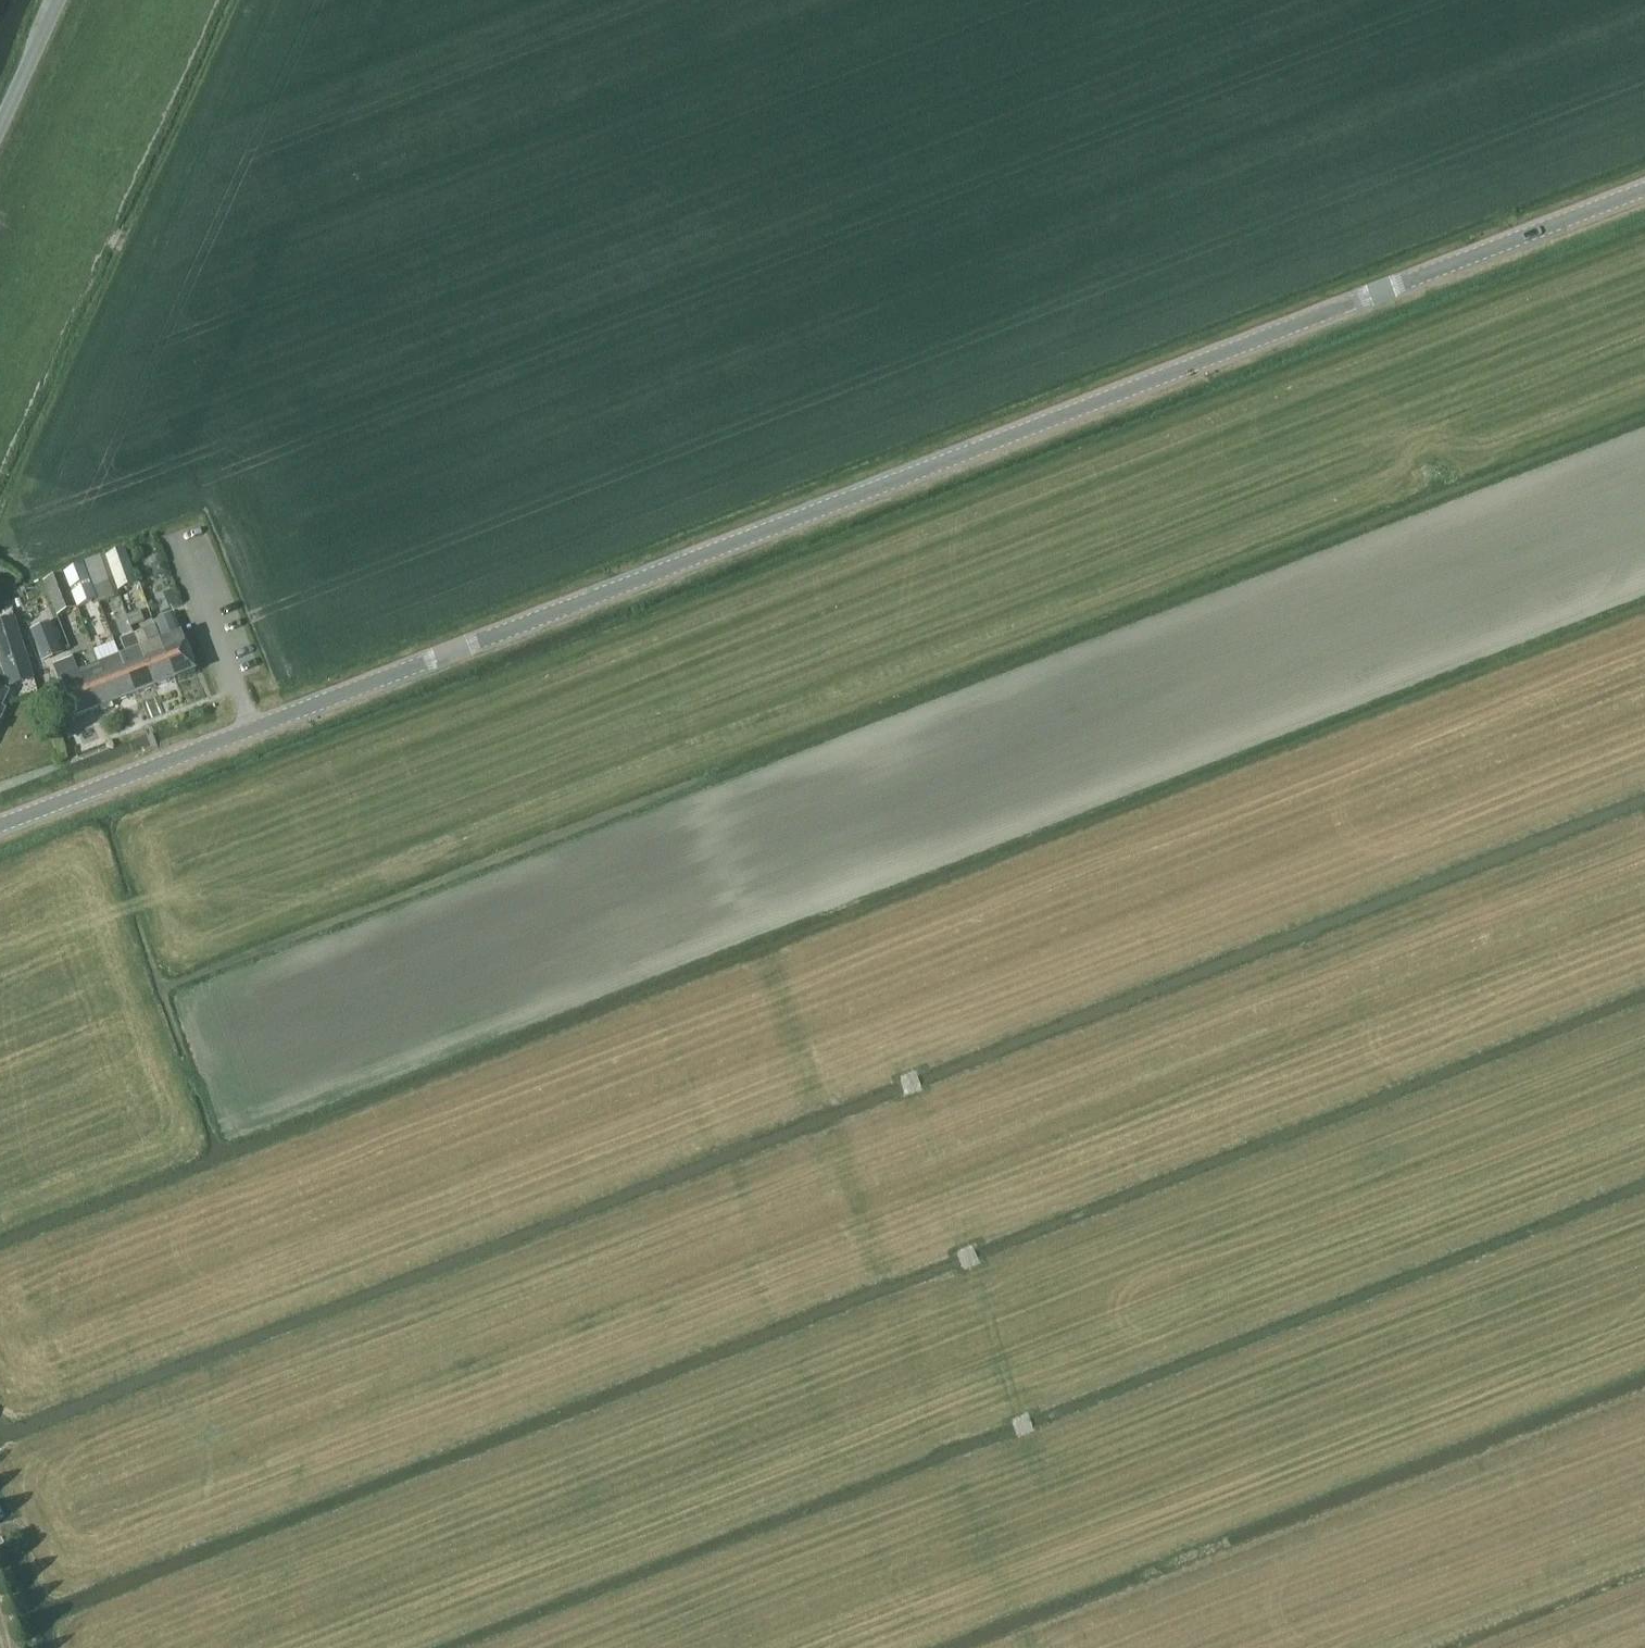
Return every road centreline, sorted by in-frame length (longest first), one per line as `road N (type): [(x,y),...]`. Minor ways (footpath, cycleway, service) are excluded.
road 1 (tertiary): [(0,828),(1644,193)]
road 2 (residential): [(0,130),(61,0)]

